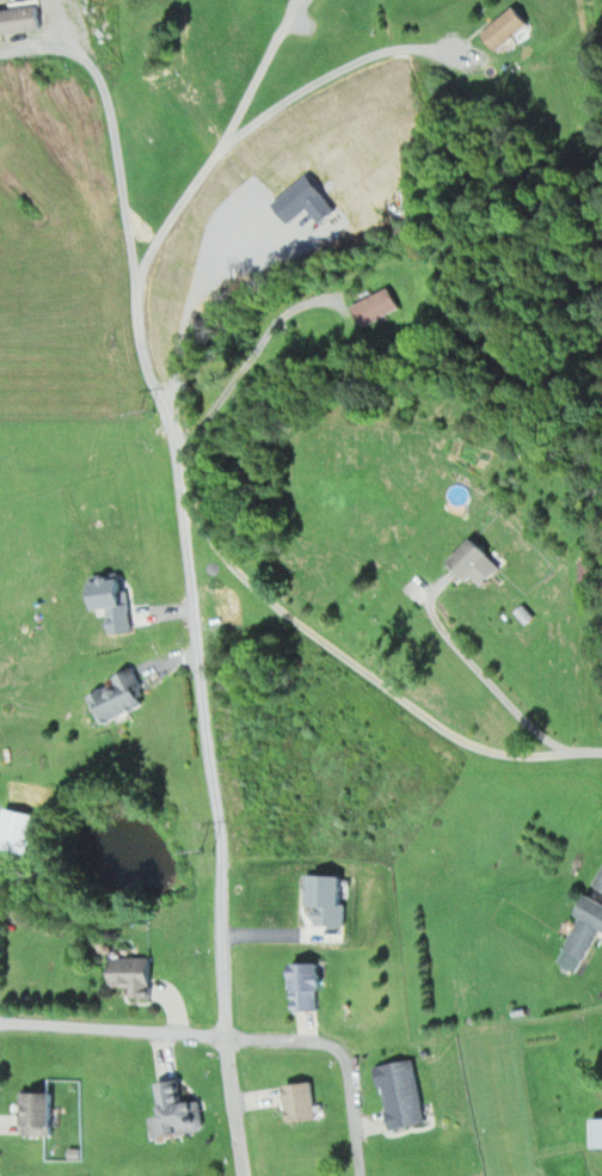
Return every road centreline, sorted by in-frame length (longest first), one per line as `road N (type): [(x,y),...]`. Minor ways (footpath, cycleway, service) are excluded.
road 1 (residential): [(241,1175),(225,1036),(220,851),(173,467),(140,353),(106,106)]
road 2 (residential): [(601,752),(521,753),(457,737),(271,604),(216,552),(173,467)]
road 3 (residential): [(357,1175),(338,1047),(225,1036)]
road 4 (residential): [(0,1022),(225,1036)]

